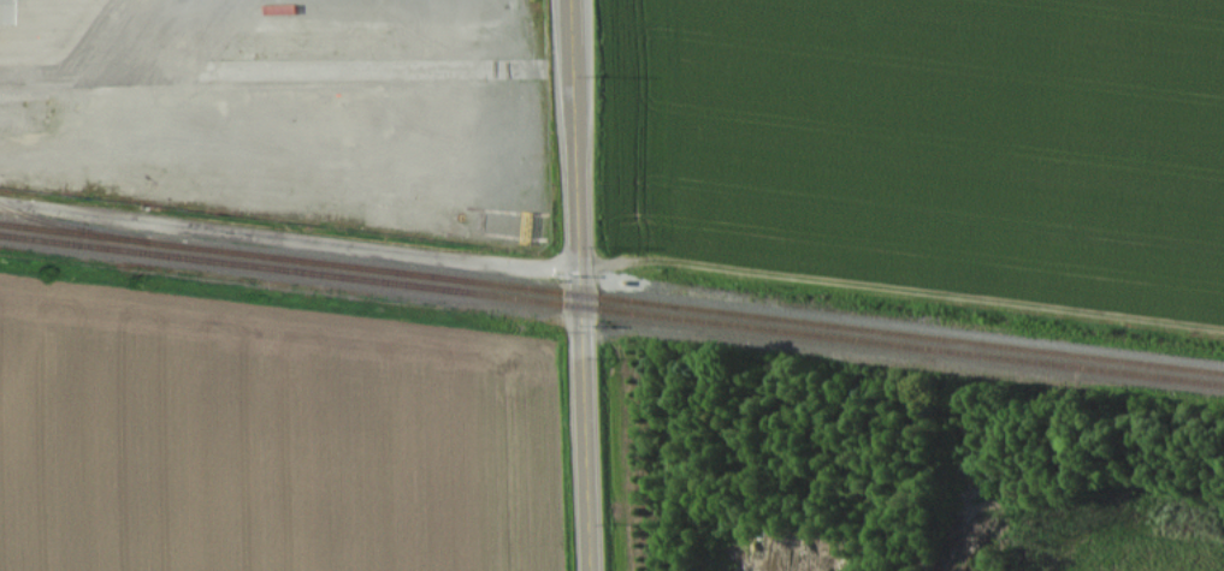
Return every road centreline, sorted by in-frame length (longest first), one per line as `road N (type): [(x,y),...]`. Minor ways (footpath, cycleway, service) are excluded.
road 1 (residential): [(0,202),(505,264),(580,266)]
road 2 (primary): [(591,570),(572,0)]

